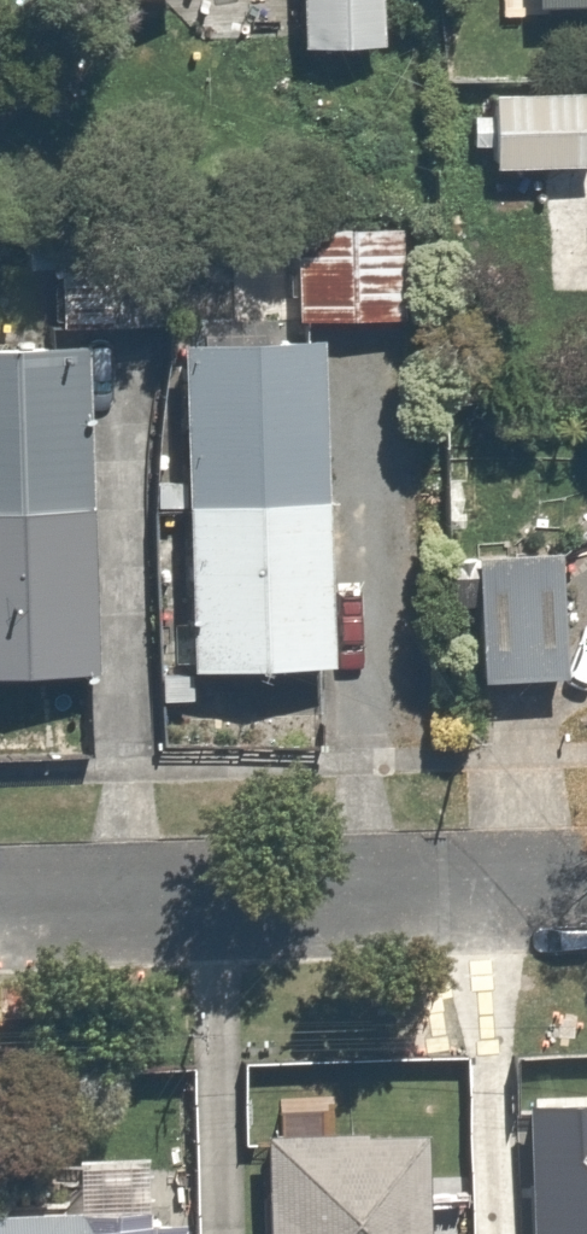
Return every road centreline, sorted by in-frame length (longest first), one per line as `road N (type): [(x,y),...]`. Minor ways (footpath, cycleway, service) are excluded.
road 1 (residential): [(586,889),(0,908)]

